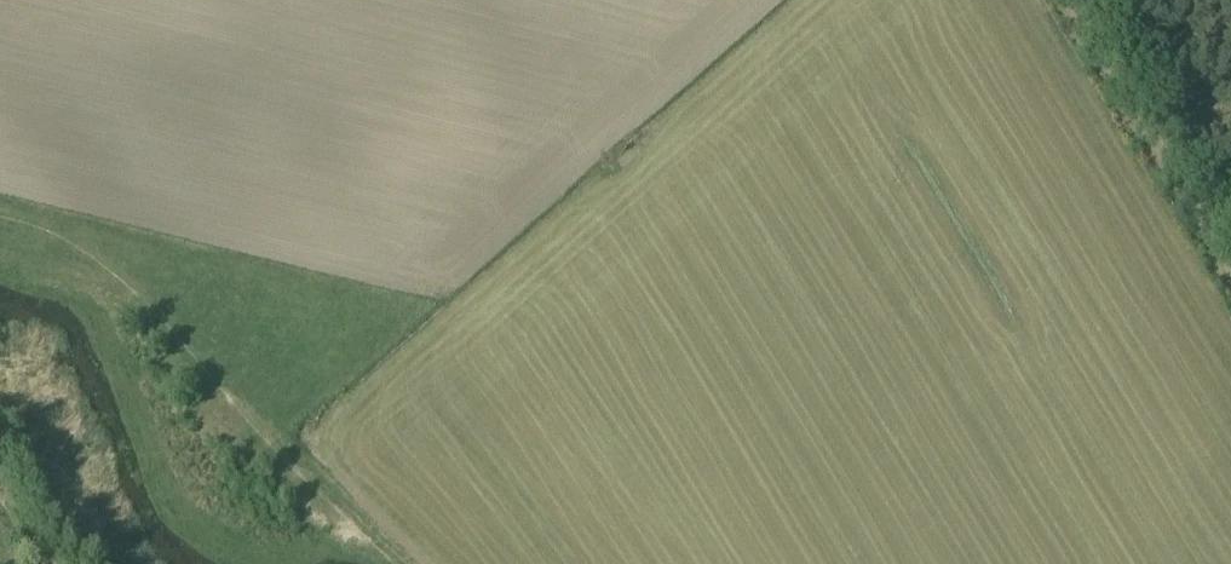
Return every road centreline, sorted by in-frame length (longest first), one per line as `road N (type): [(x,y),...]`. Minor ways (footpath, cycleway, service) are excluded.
road 1 (track): [(1074,0),(1230,261)]

